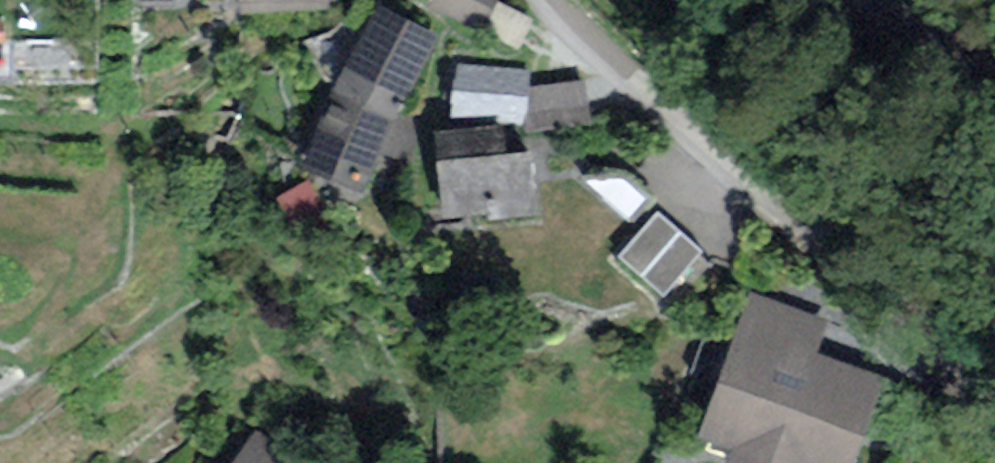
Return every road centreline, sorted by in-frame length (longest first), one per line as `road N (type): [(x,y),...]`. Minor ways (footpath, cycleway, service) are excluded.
road 1 (unclassified): [(994,405),(683,130),(552,0)]
road 2 (unclassified): [(848,0),(882,25),(994,76)]

